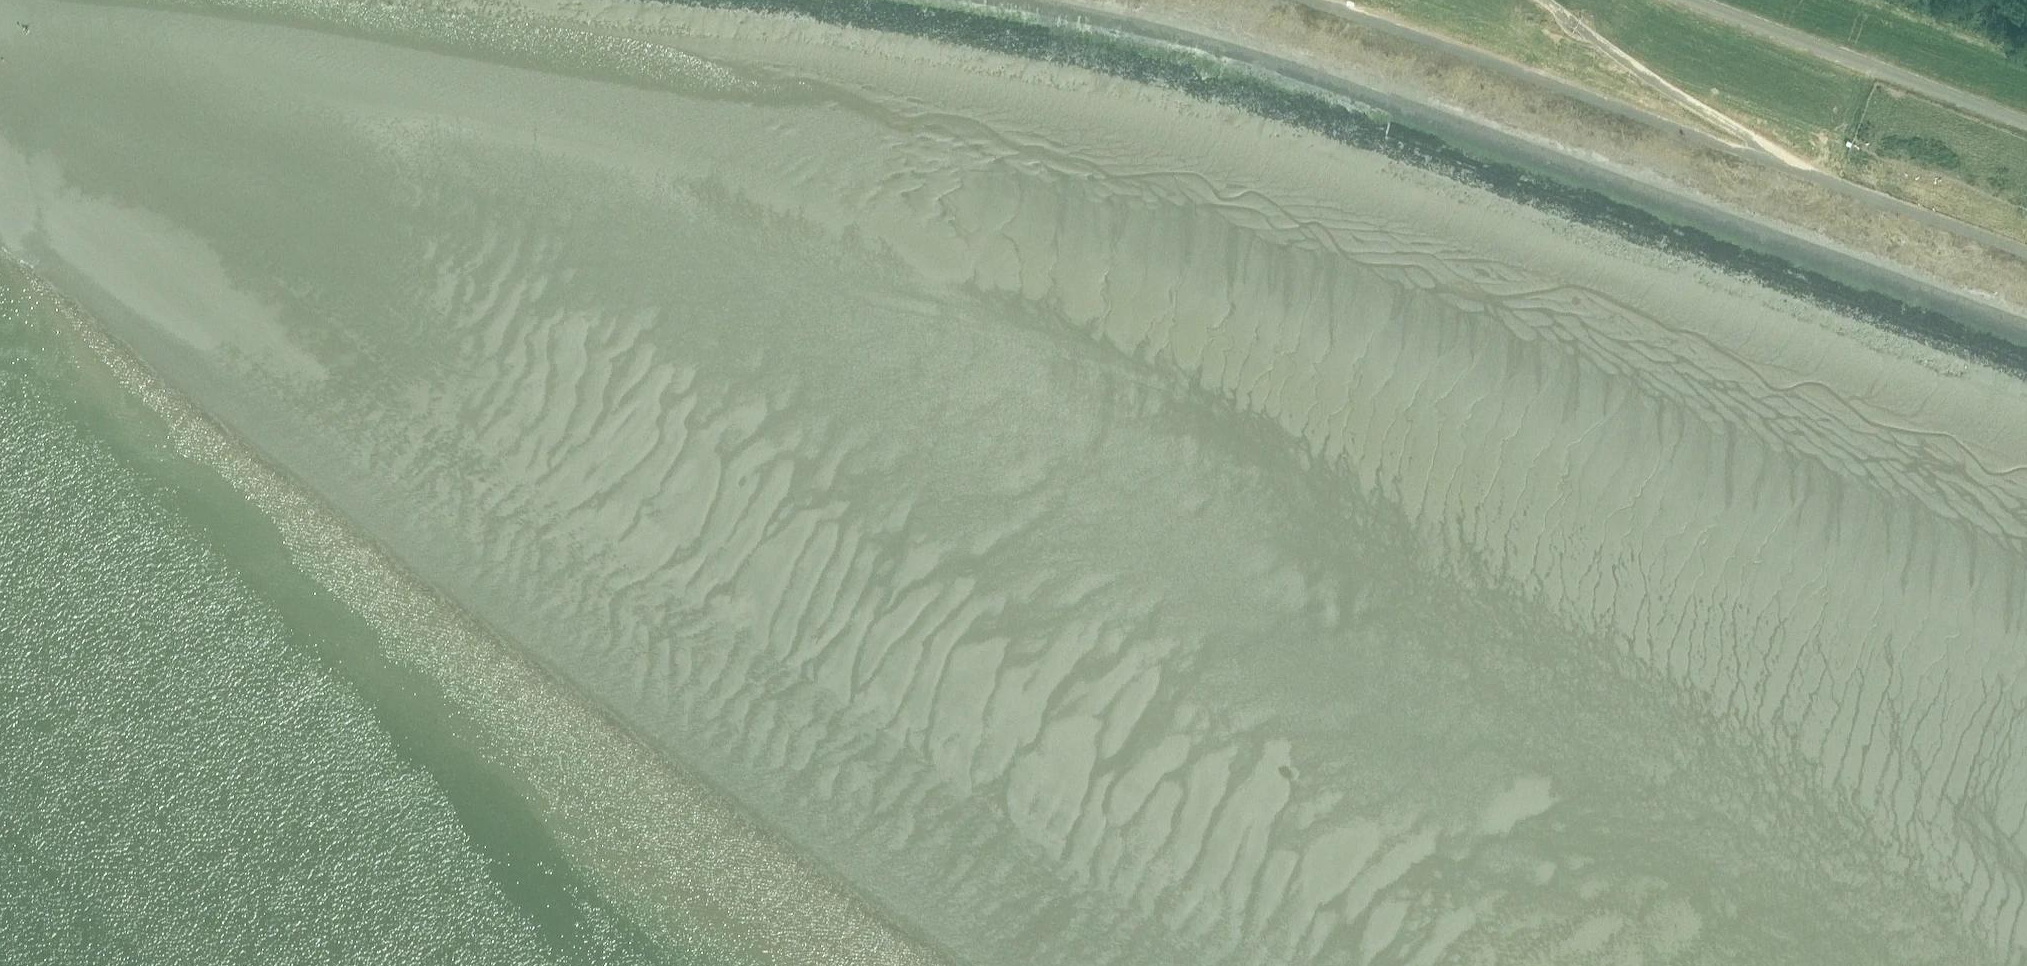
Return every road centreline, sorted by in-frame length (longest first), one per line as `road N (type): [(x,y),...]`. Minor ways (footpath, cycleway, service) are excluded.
road 1 (unclassified): [(2026,122),(1683,0)]

